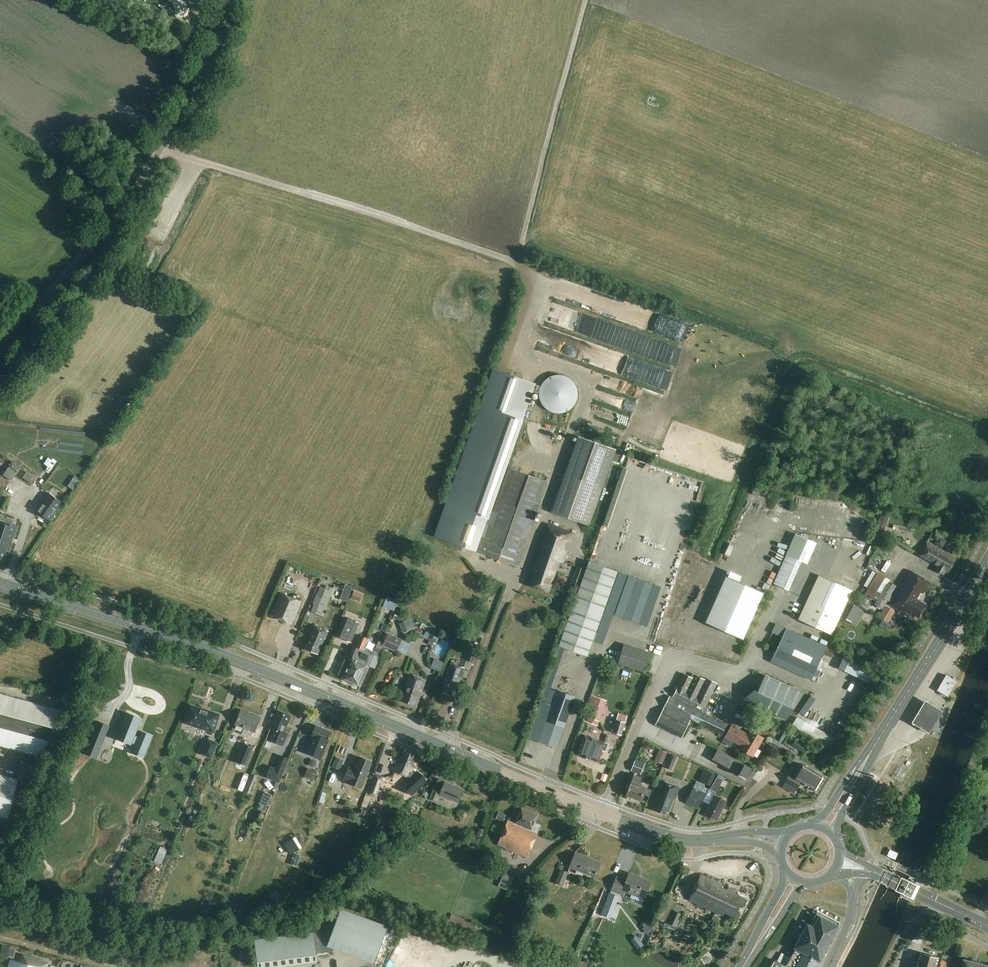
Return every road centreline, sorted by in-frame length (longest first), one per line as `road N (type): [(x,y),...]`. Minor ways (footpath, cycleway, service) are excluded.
road 1 (secondary): [(744,836),(686,841),(660,835),(248,666),(0,584)]
road 2 (unclassified): [(0,348),(117,214),(204,66),(224,0)]
road 3 (track): [(517,261),(157,146),(136,121)]
road 4 (track): [(587,0),(523,218),(517,261),(536,286)]
road 5 (primary): [(868,755),(987,560)]
road 6 (track): [(987,729),(926,880)]

